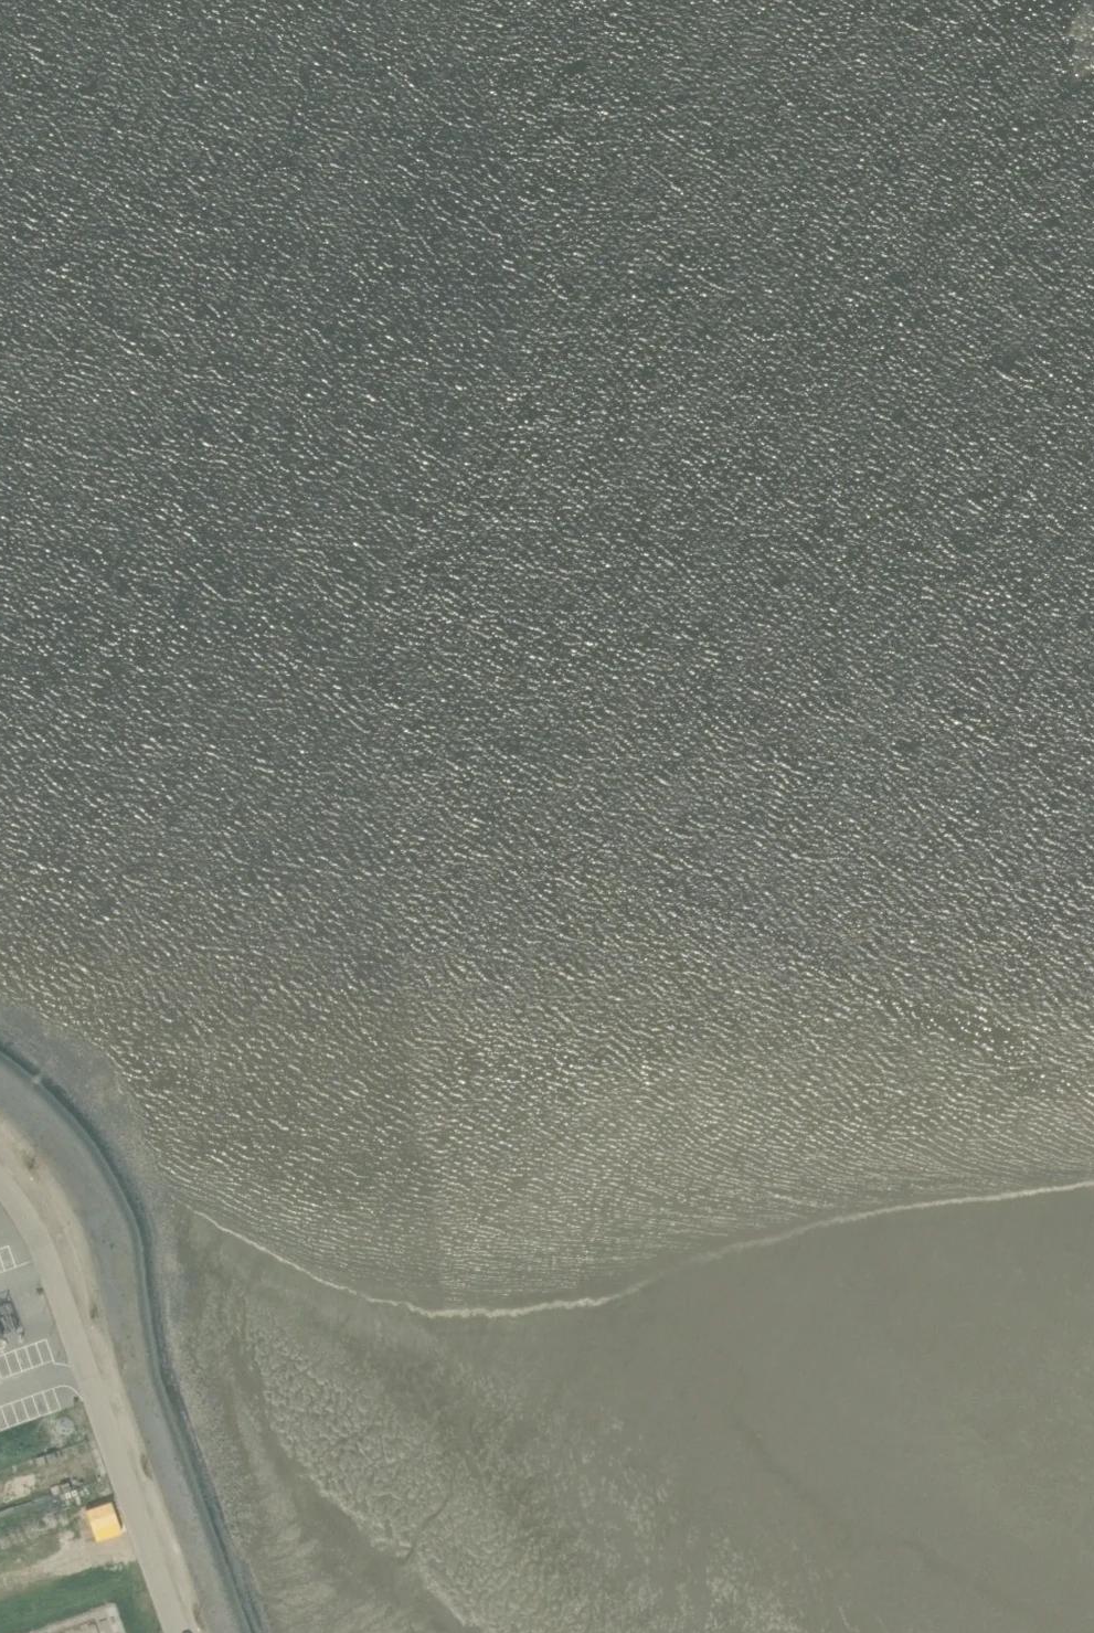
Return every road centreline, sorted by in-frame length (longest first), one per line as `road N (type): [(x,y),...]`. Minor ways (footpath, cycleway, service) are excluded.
road 1 (unclassified): [(178,1632),(45,1252),(0,1183)]

